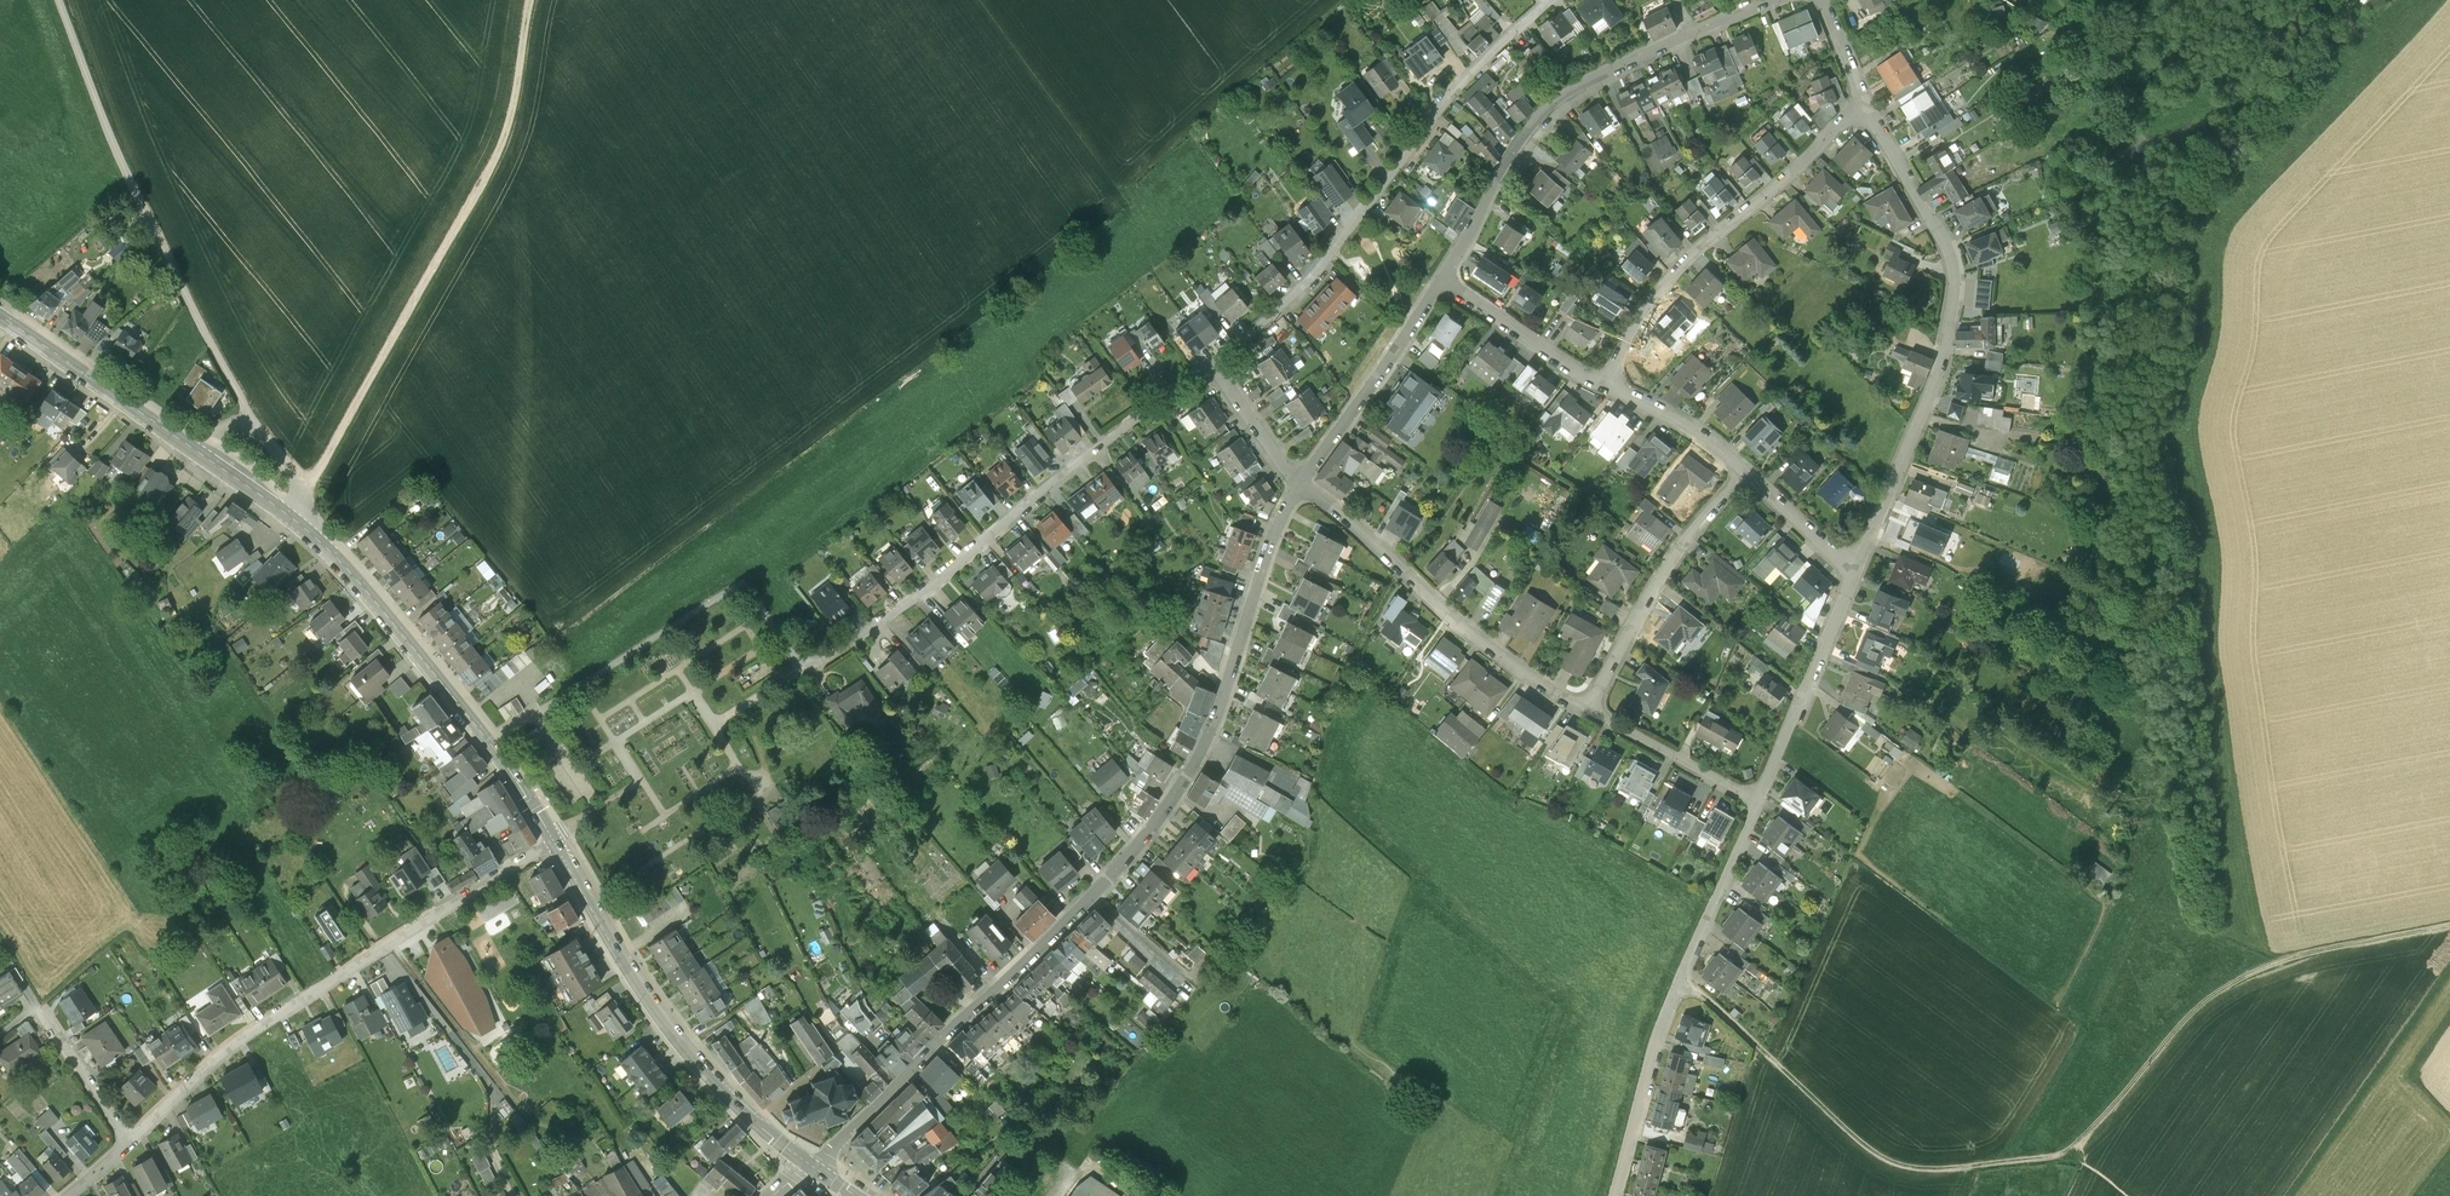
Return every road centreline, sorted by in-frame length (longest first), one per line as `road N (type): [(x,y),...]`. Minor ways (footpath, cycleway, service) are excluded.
road 1 (residential): [(1212,365),(814,664),(799,662),(752,593),(731,591),(491,743)]
road 2 (residential): [(1301,482),(1217,719),(1151,834),(812,1168)]
road 3 (secondary): [(0,314),(290,516),(356,579),(491,743)]
road 4 (track): [(305,496),(500,154),(531,0)]
road 5 (residential): [(554,842),(226,1052),(131,1141)]
road 6 (residential): [(1856,569),(1928,401),(1955,290),(1937,236),(1867,103)]
road 7 (residential): [(1552,0),(1462,81),(1319,271),(1212,365)]
road 8 (track): [(2449,925),(2311,949),(2228,982),(2192,1010),(2066,1149)]
road 9 (track): [(2066,1149),(1936,1169),(1878,1155),(1684,974)]
road 10 (residential): [(1616,1195),(1684,974),(1758,799)]
road 11 (secondary): [(554,842),(653,1008),(728,1097),(812,1168)]
road 12 (residential): [(1867,103),(1679,268),(1602,384)]
road 13 (residential): [(1588,709),(1519,669),(1301,482)]
road 14 (residential): [(1698,34),(1547,115),(1445,276)]
road 15 (residential): [(1588,709),(1659,576),(1744,470)]
road 16 (residential): [(1445,276),(1301,482)]
road 17 (residential): [(1758,799),(1856,569)]
road 18 (residential): [(1758,799),(1588,709)]
road 19 (residential): [(1445,276),(1602,384)]
road 20 (residential): [(1602,384),(1665,411),(1744,470)]
road 21 (residential): [(1744,470),(1856,569)]
road 22 (residential): [(1301,482),(1212,365)]
road 23 (residential): [(131,1141),(42,1030)]

